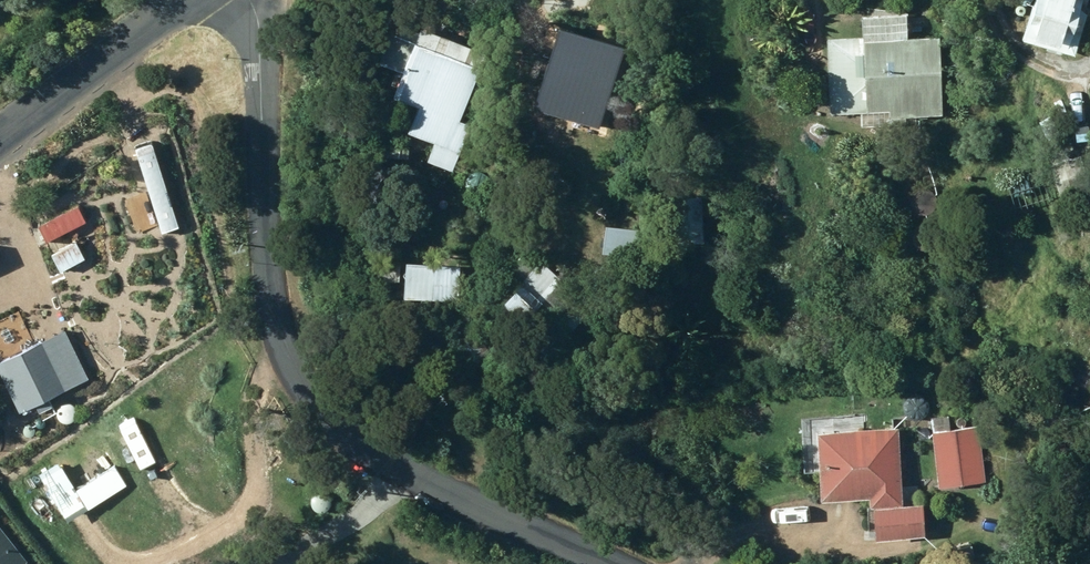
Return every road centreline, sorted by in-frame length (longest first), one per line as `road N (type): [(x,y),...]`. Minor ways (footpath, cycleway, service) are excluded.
road 1 (unclassified): [(248,0),(273,318),(289,369),(352,445),(600,563)]
road 2 (tertiary): [(0,139),(189,0)]

